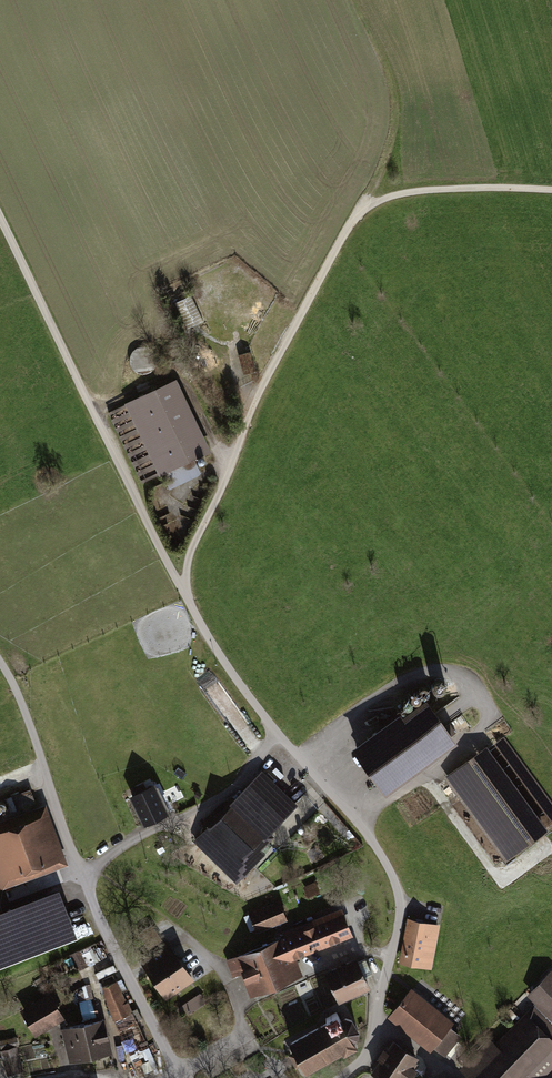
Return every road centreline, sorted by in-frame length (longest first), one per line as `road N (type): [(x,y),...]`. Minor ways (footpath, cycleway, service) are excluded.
road 1 (track): [(551,191),(403,193),(353,219),(250,408),(182,592)]
road 2 (residential): [(344,1077),(372,1045),(399,891),(367,834),(242,687)]
road 3 (track): [(0,217),(182,592)]
road 4 (unclassified): [(81,875),(22,702),(0,661)]
road 5 (residential): [(180,1077),(81,875)]

